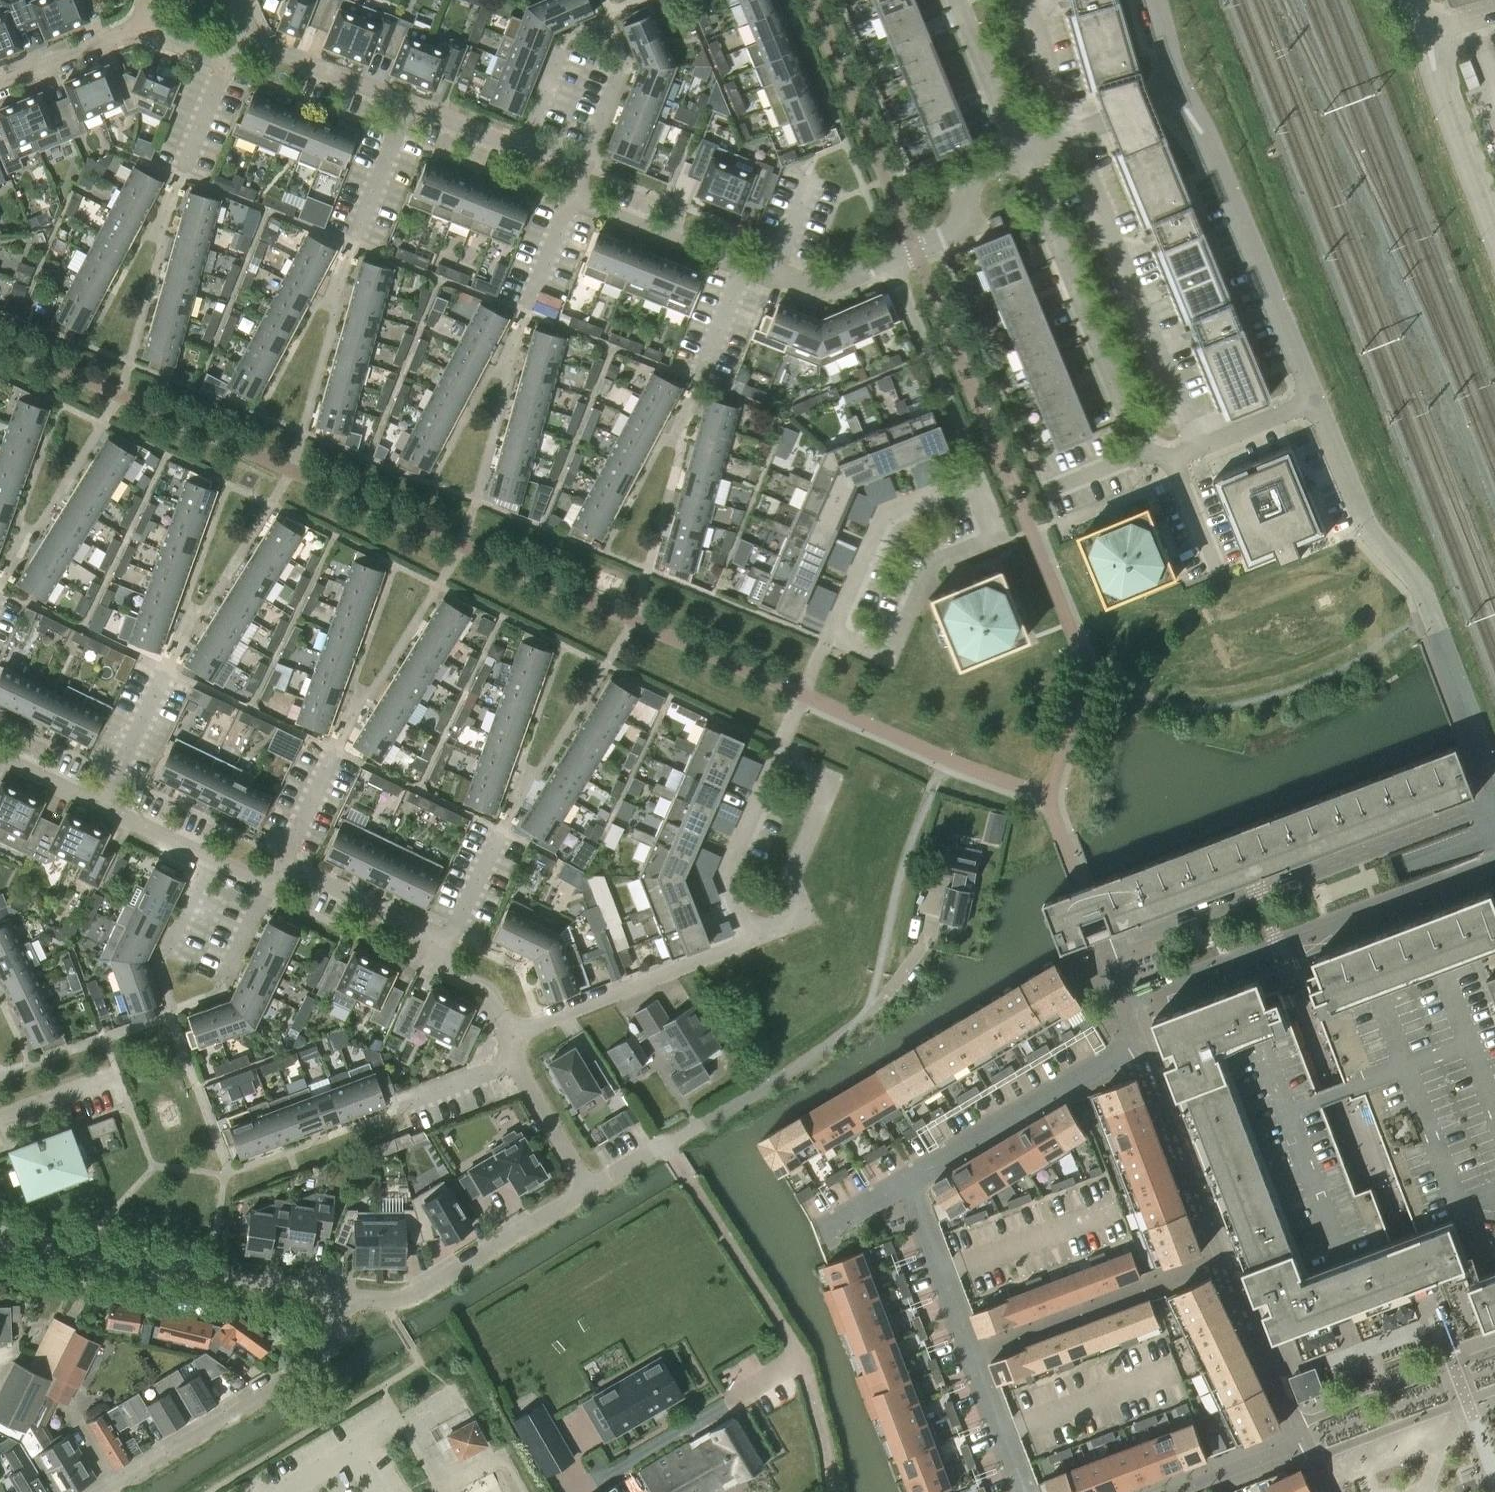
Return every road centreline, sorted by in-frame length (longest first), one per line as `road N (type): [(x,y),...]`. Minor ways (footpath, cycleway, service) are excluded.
road 1 (residential): [(1494,804),(1104,952),(1121,1002)]
road 2 (residential): [(1002,538),(936,564),(893,659),(834,633),(883,523),(979,480)]
road 3 (residential): [(1121,1002),(1494,863)]
road 4 (residential): [(751,938),(799,917),(791,880),(827,795),(806,770),(778,762),(727,868),(730,888)]
road 5 (residential): [(0,1243),(350,1300)]
road 6 (residential): [(1314,399),(1182,92)]
road 7 (residential): [(588,1192),(873,1018)]
road 8 (residential): [(1148,452),(1019,157)]
road 9 (residential): [(101,1491),(321,1355),(350,1300)]
road 10 (residential): [(1365,524),(1424,594),(1494,781)]
road 11 (residential): [(971,1354),(1226,1257)]
road 12 (residential): [(350,1300),(416,1298),(588,1192)]
road 13 (residential): [(1136,1042),(908,1179)]
road 14 (residential): [(510,1037),(751,938)]
road 15 (residential): [(894,260),(979,480)]
road 16 (residential): [(1136,1042),(1226,1257)]
road 17 (residential): [(1226,1257),(1305,1443)]
road 18 (residential): [(1494,226),(1430,36)]
road 19 (residential): [(746,268),(572,202)]
road 20 (residential): [(908,1179),(971,1354)]
road 21 (residential): [(444,945),(285,863)]
road 22 (residential): [(1019,157),(1182,92)]
road 23 (residential): [(409,105),(246,42)]
road 24 (residential): [(894,260),(961,225),(969,183),(1019,157)]
road 25 (residential): [(1019,157),(951,0)]
road 26 (residential): [(588,1192),(513,1061)]
road 27 (residential): [(0,85),(139,27)]
road 28 (residential): [(1314,399),(1175,457)]
road 29 (residential): [(409,105),(354,245)]
road 30 (residential): [(102,806),(168,671)]
road 31 (residential): [(971,1354),(1022,1491)]
road 32 (residential): [(1365,524),(1314,399)]
road 33 (residential): [(770,278),(831,286),(894,260)]
road 34 (residential): [(226,60),(182,178)]
road 35 (residential): [(444,945),(503,834)]
road 36 (residential): [(116,1072),(0,1117)]
road 37 (residential): [(746,268),(699,383)]
road 38 (residential): [(285,863),(337,753)]
road 39 (residential): [(510,1037),(483,987),(448,968),(444,945)]

